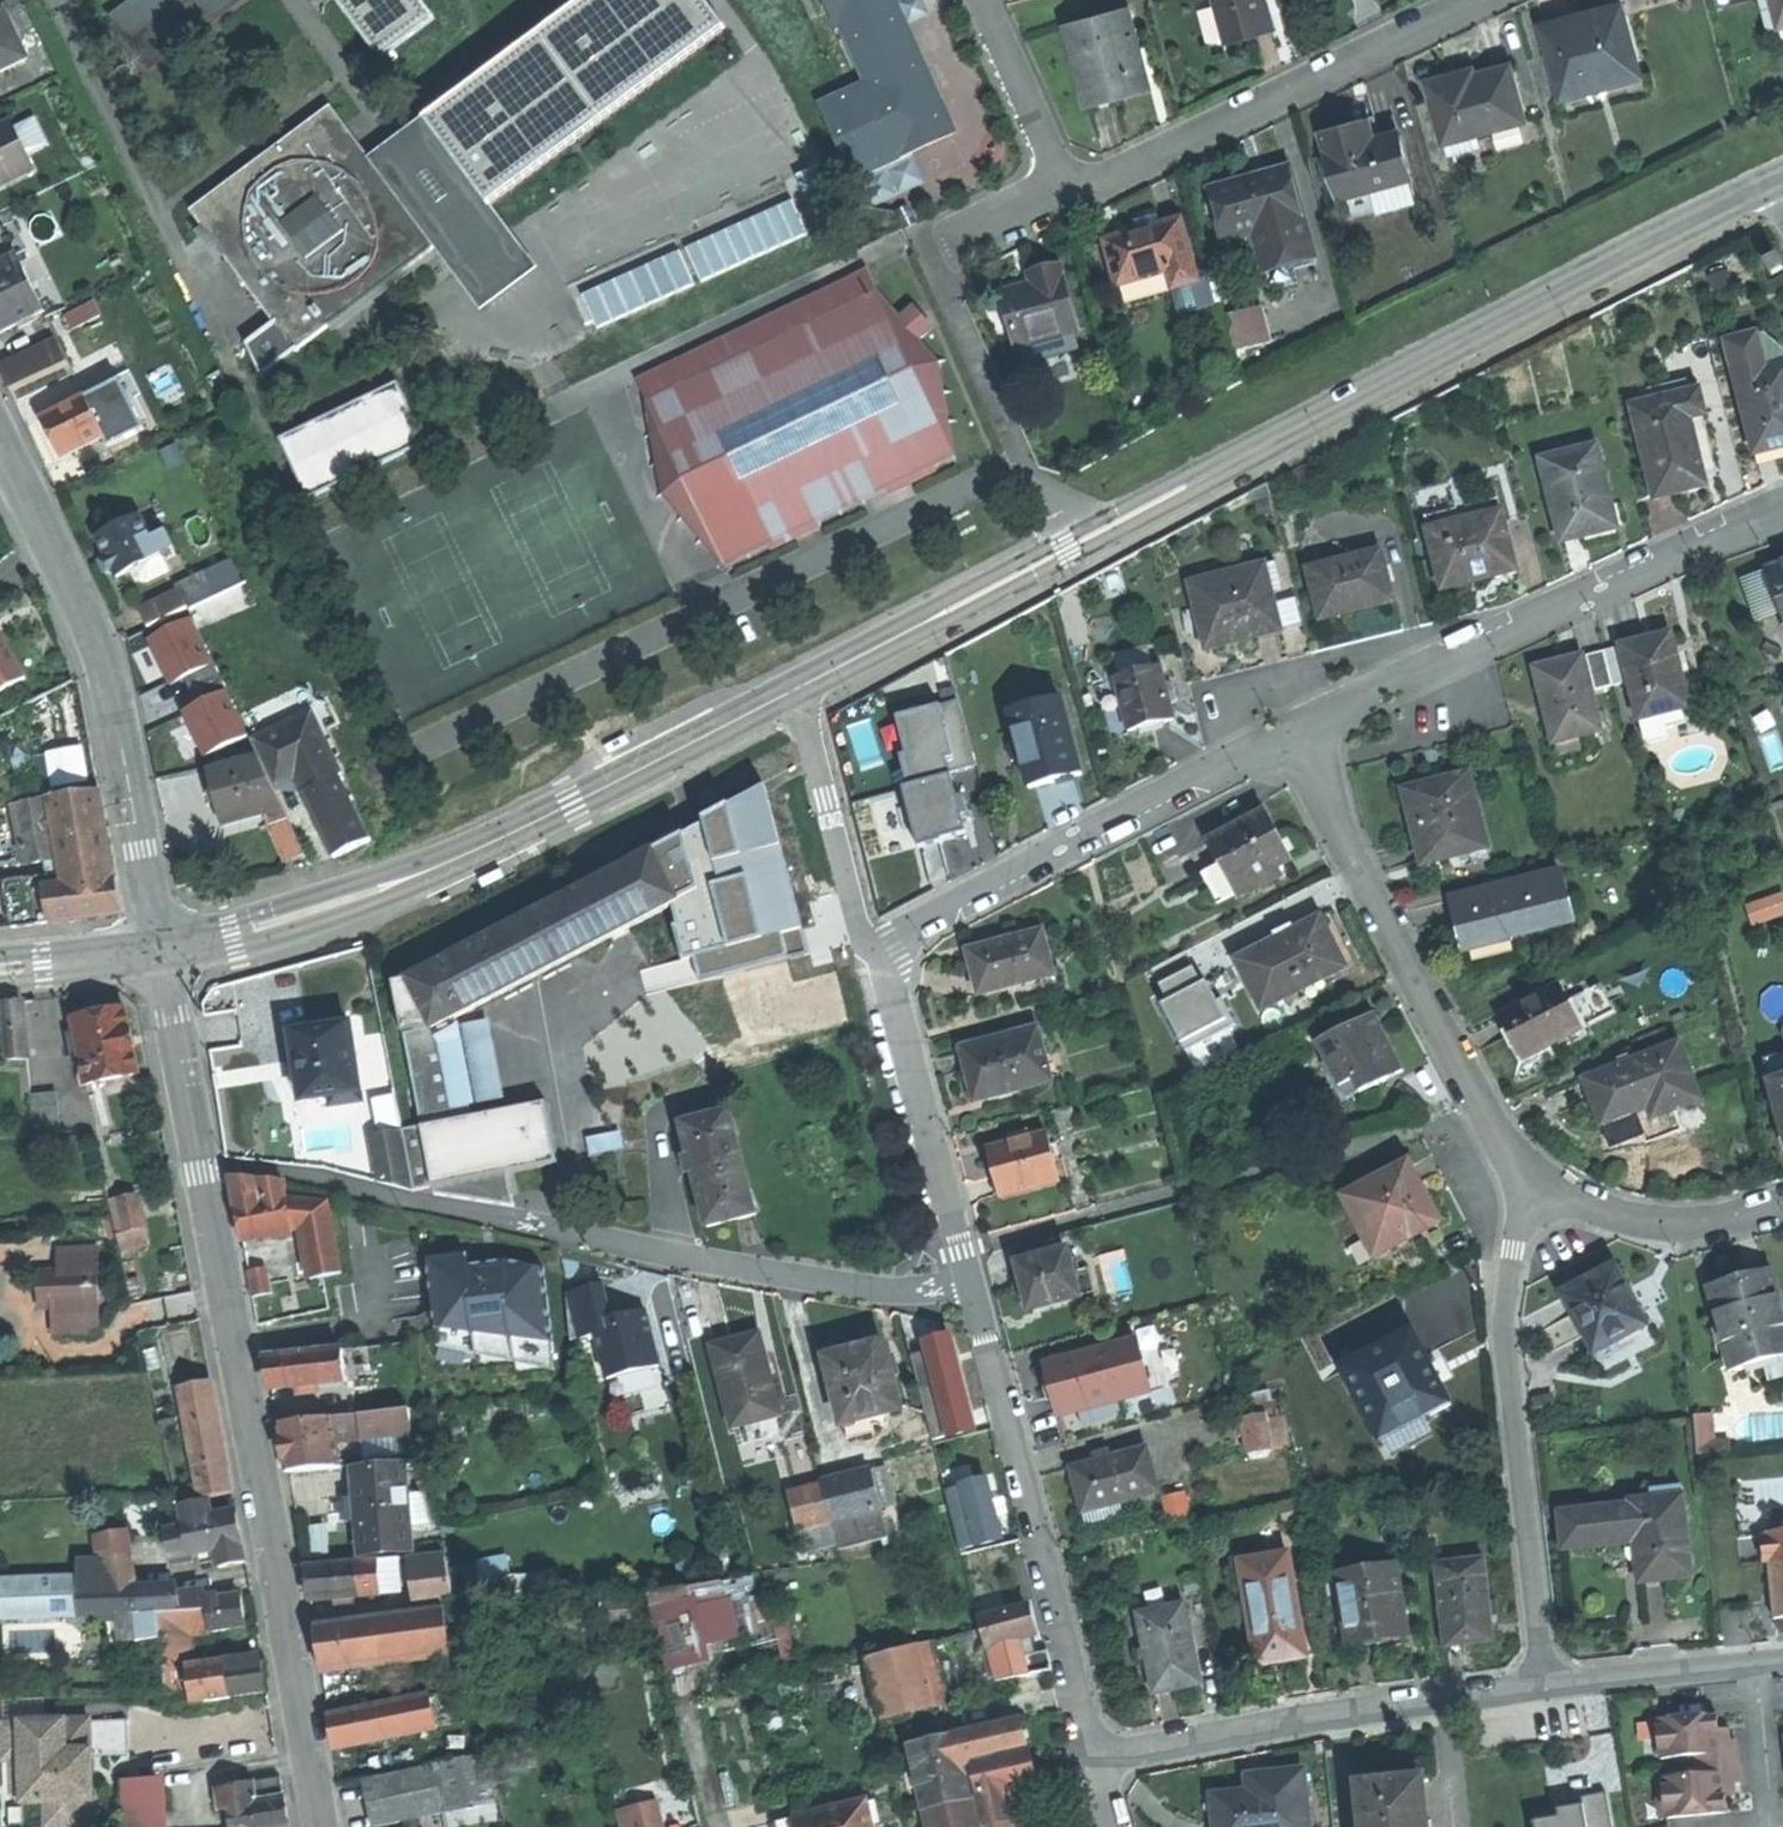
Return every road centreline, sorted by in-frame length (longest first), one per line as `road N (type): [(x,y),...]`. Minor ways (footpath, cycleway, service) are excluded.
road 1 (secondary): [(1759,186),(795,687)]
road 2 (secondary): [(318,1826),(159,949)]
road 3 (secondary): [(795,687),(451,860),(231,935),(159,949)]
road 4 (secondary): [(159,949),(106,674),(0,436)]
road 5 (residential): [(1782,512),(1291,731)]
road 6 (residential): [(1535,1179),(1513,1249),(1505,1342),(1546,1688)]
road 7 (residential): [(1291,731),(1486,1119),(1535,1179)]
road 8 (residential): [(970,1286),(1093,1762)]
road 9 (residential): [(1291,731),(990,878),(874,954)]
road 10 (residential): [(970,1286),(853,1287),(515,1223)]
road 11 (residential): [(1093,1762),(1341,1715),(1546,1688)]
road 12 (residential): [(1069,192),(1129,171),(1468,0)]
road 13 (residential): [(874,954),(970,1286)]
road 14 (residential): [(795,687),(853,908),(874,954)]
road 15 (residential): [(1535,1179),(1604,1212),(1667,1225),(1782,1203)]
road 16 (residential): [(1546,1688),(1782,1661)]
road 17 (residential): [(1069,192),(982,0)]
road 18 (secondary): [(159,949),(0,967)]
road 19 (residential): [(930,254),(1069,192)]

